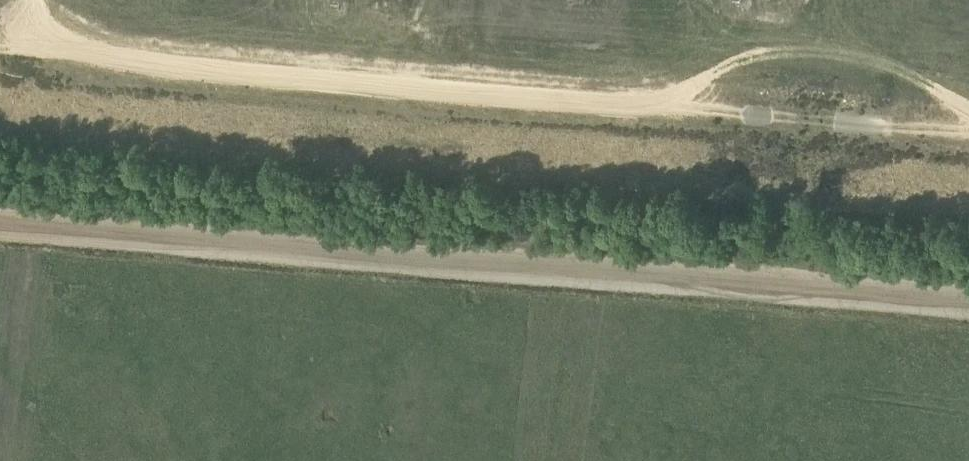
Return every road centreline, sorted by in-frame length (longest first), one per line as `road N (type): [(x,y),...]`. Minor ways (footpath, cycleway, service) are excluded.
road 1 (track): [(968,104),(875,61),(829,55),(782,53),(675,94),(610,105),(0,46)]
road 2 (track): [(0,220),(968,297)]

